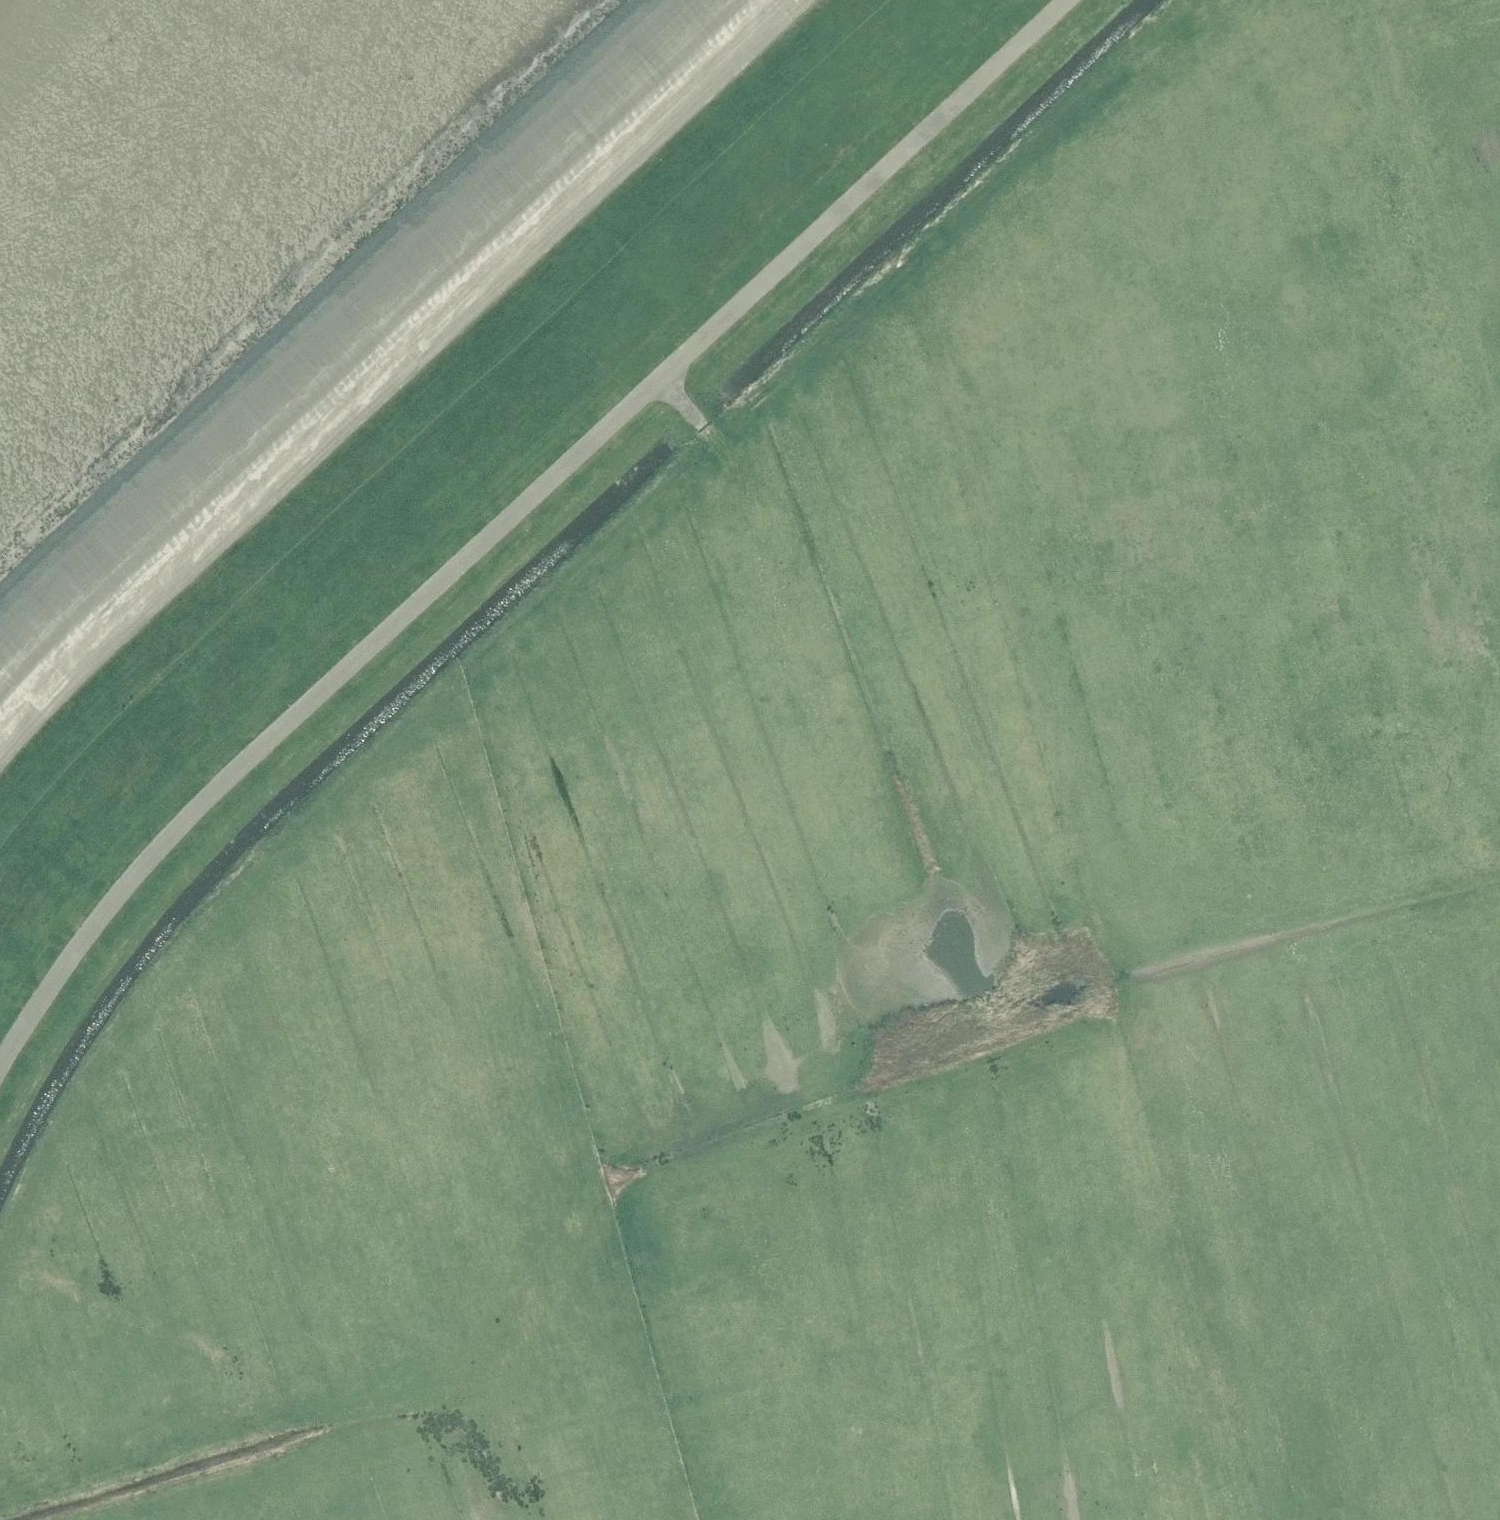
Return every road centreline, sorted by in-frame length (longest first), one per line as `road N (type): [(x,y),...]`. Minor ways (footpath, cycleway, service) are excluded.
road 1 (unclassified): [(0,1066),(105,911),(207,796),(1070,0)]

